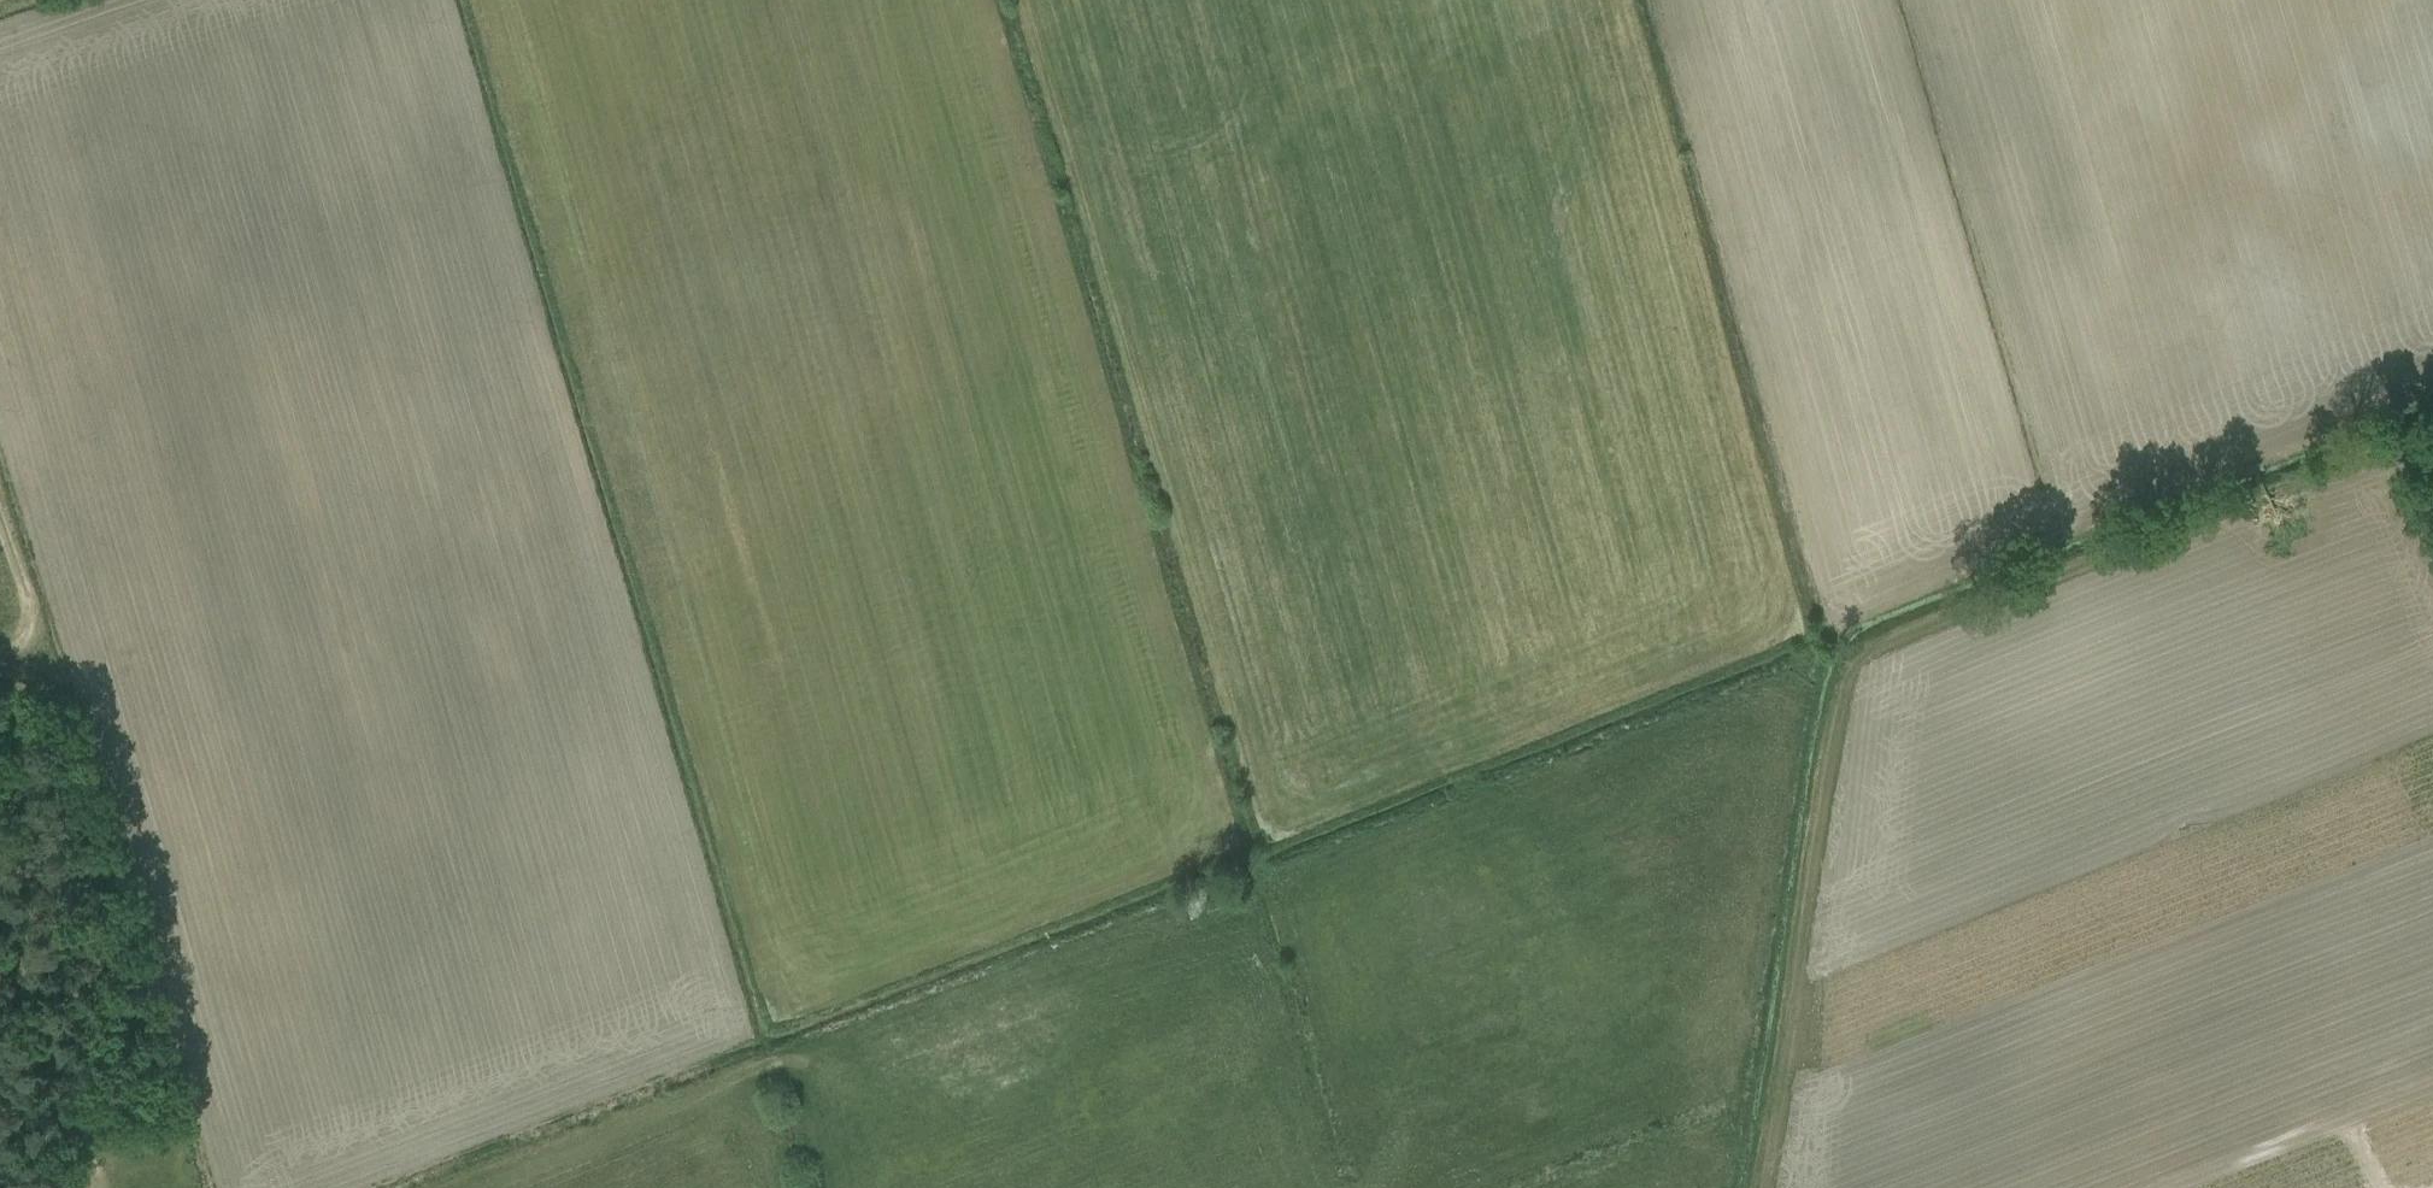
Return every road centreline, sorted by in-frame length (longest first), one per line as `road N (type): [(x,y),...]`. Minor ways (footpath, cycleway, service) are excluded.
road 1 (track): [(87,1124),(64,1082),(0,870)]
road 2 (track): [(0,661),(36,625),(0,504)]

